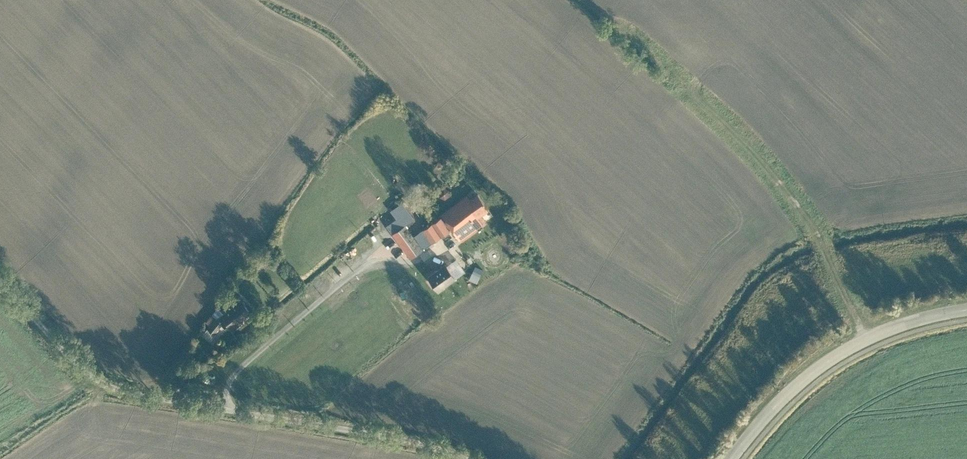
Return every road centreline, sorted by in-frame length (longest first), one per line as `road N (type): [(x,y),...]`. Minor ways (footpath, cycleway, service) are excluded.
road 1 (unclassified): [(462,458),(431,446),(99,382),(0,285)]
road 2 (track): [(865,339),(792,200),(679,82)]
road 3 (residential): [(731,458),(821,365),(898,324),(966,308)]

